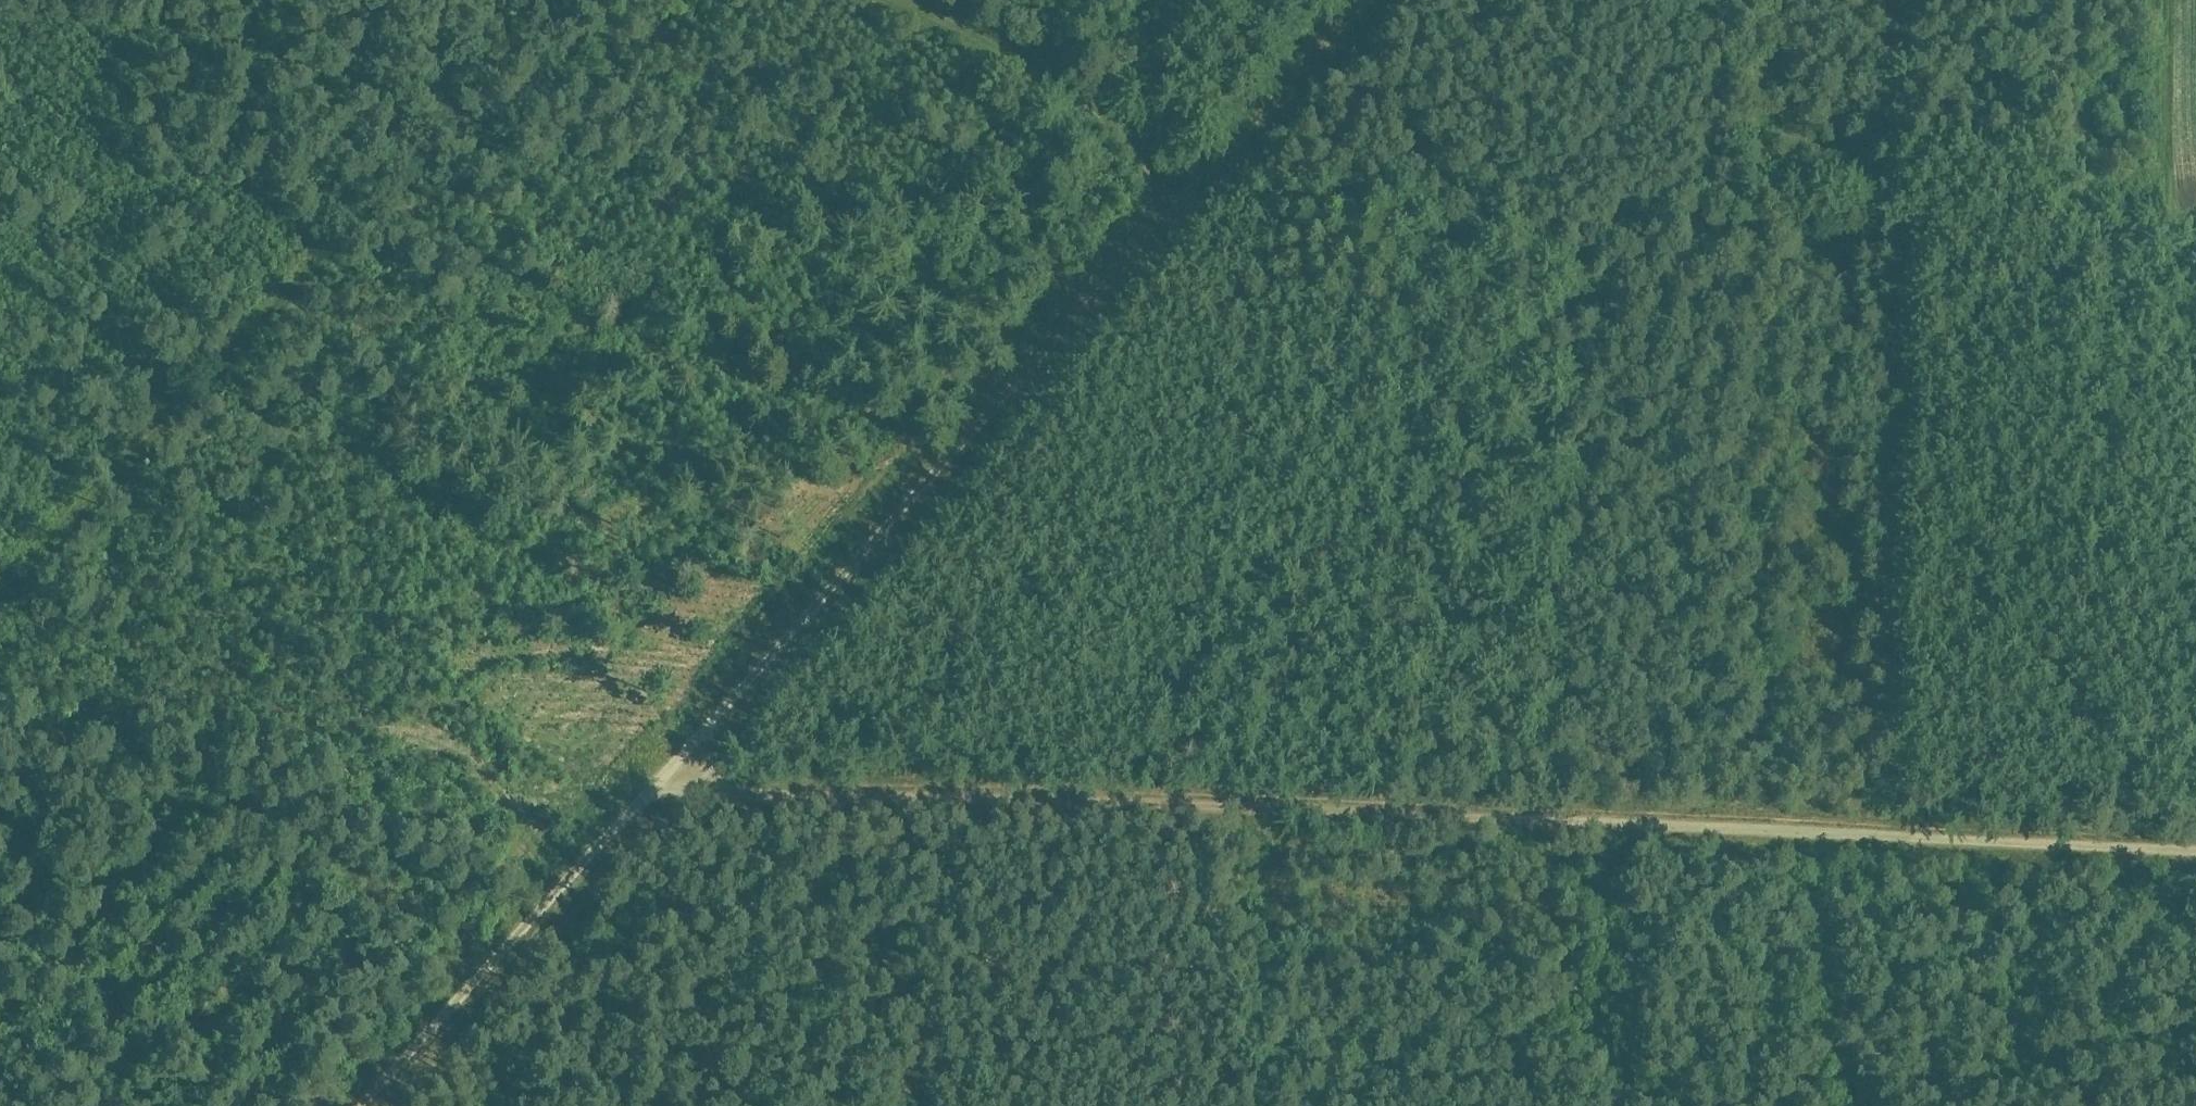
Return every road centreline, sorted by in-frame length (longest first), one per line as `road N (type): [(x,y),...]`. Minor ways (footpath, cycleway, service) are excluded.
road 1 (track): [(2195,850),(1779,819),(997,801),(668,813)]
road 2 (track): [(349,1105),(1366,0)]
road 3 (track): [(2084,843),(2060,232),(1851,273),(1851,352),(1763,488),(1769,737),(1779,819)]
road 4 (track): [(520,0),(0,589)]
road 5 (track): [(904,0),(1132,121),(1224,159)]

